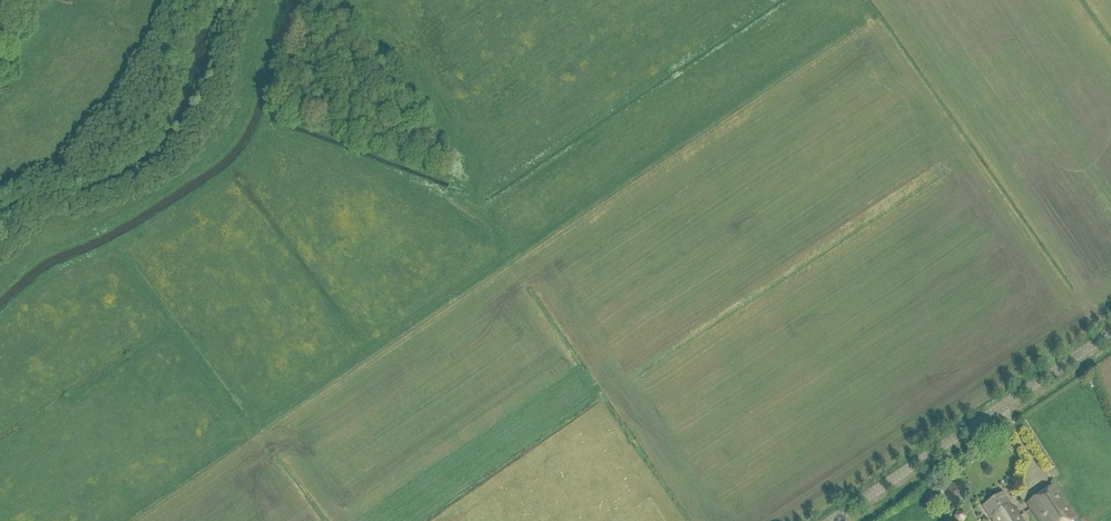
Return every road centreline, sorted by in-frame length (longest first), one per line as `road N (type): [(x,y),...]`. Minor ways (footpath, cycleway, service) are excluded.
road 1 (tertiary): [(844,520),(1110,341)]

